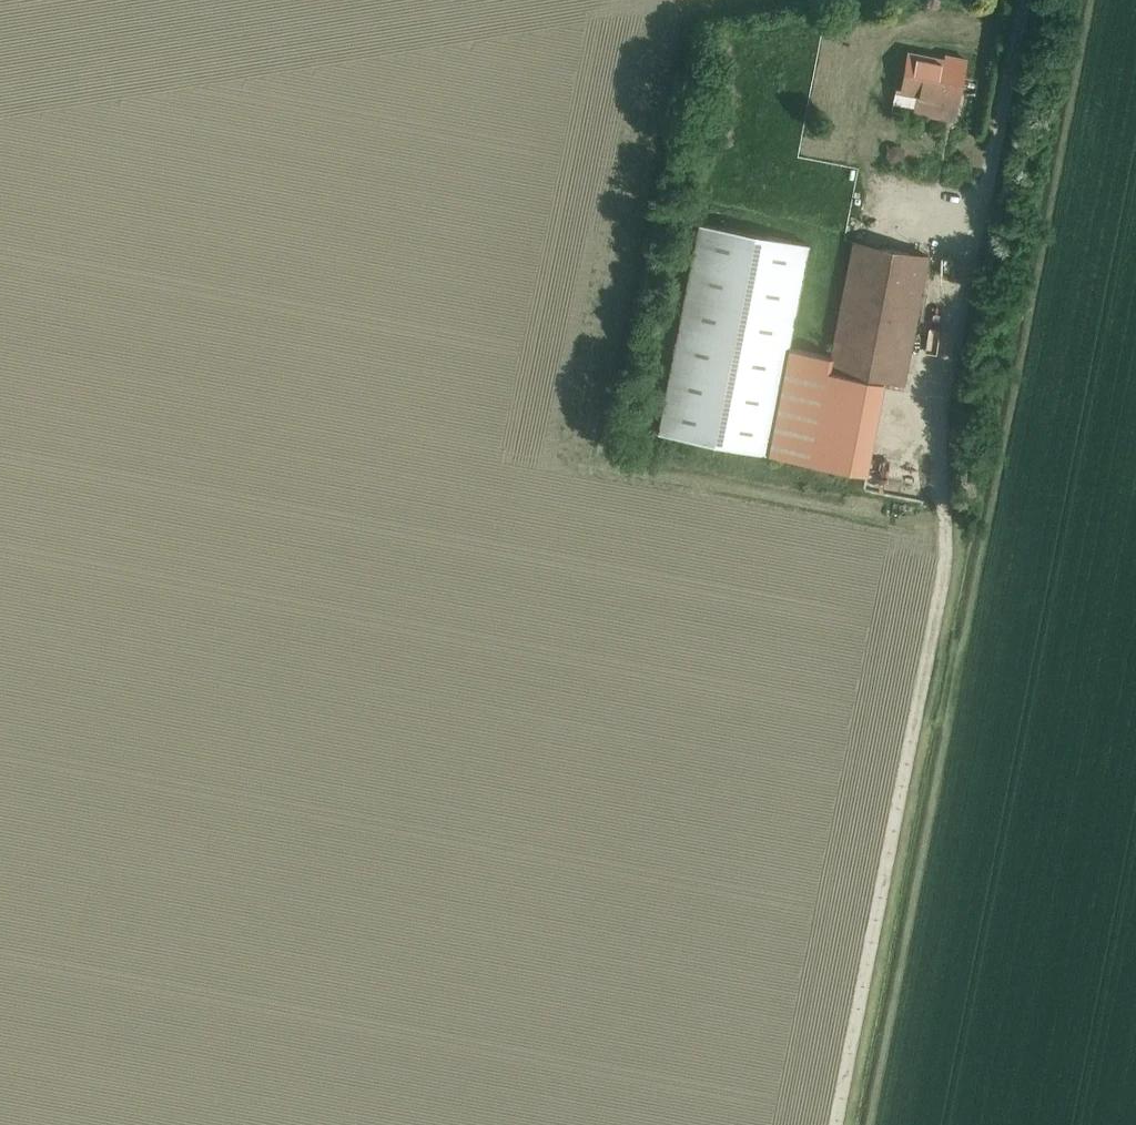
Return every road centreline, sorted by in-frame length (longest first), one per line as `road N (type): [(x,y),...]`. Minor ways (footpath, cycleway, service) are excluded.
road 1 (track): [(932,464),(949,542),(942,605),(839,1124)]

